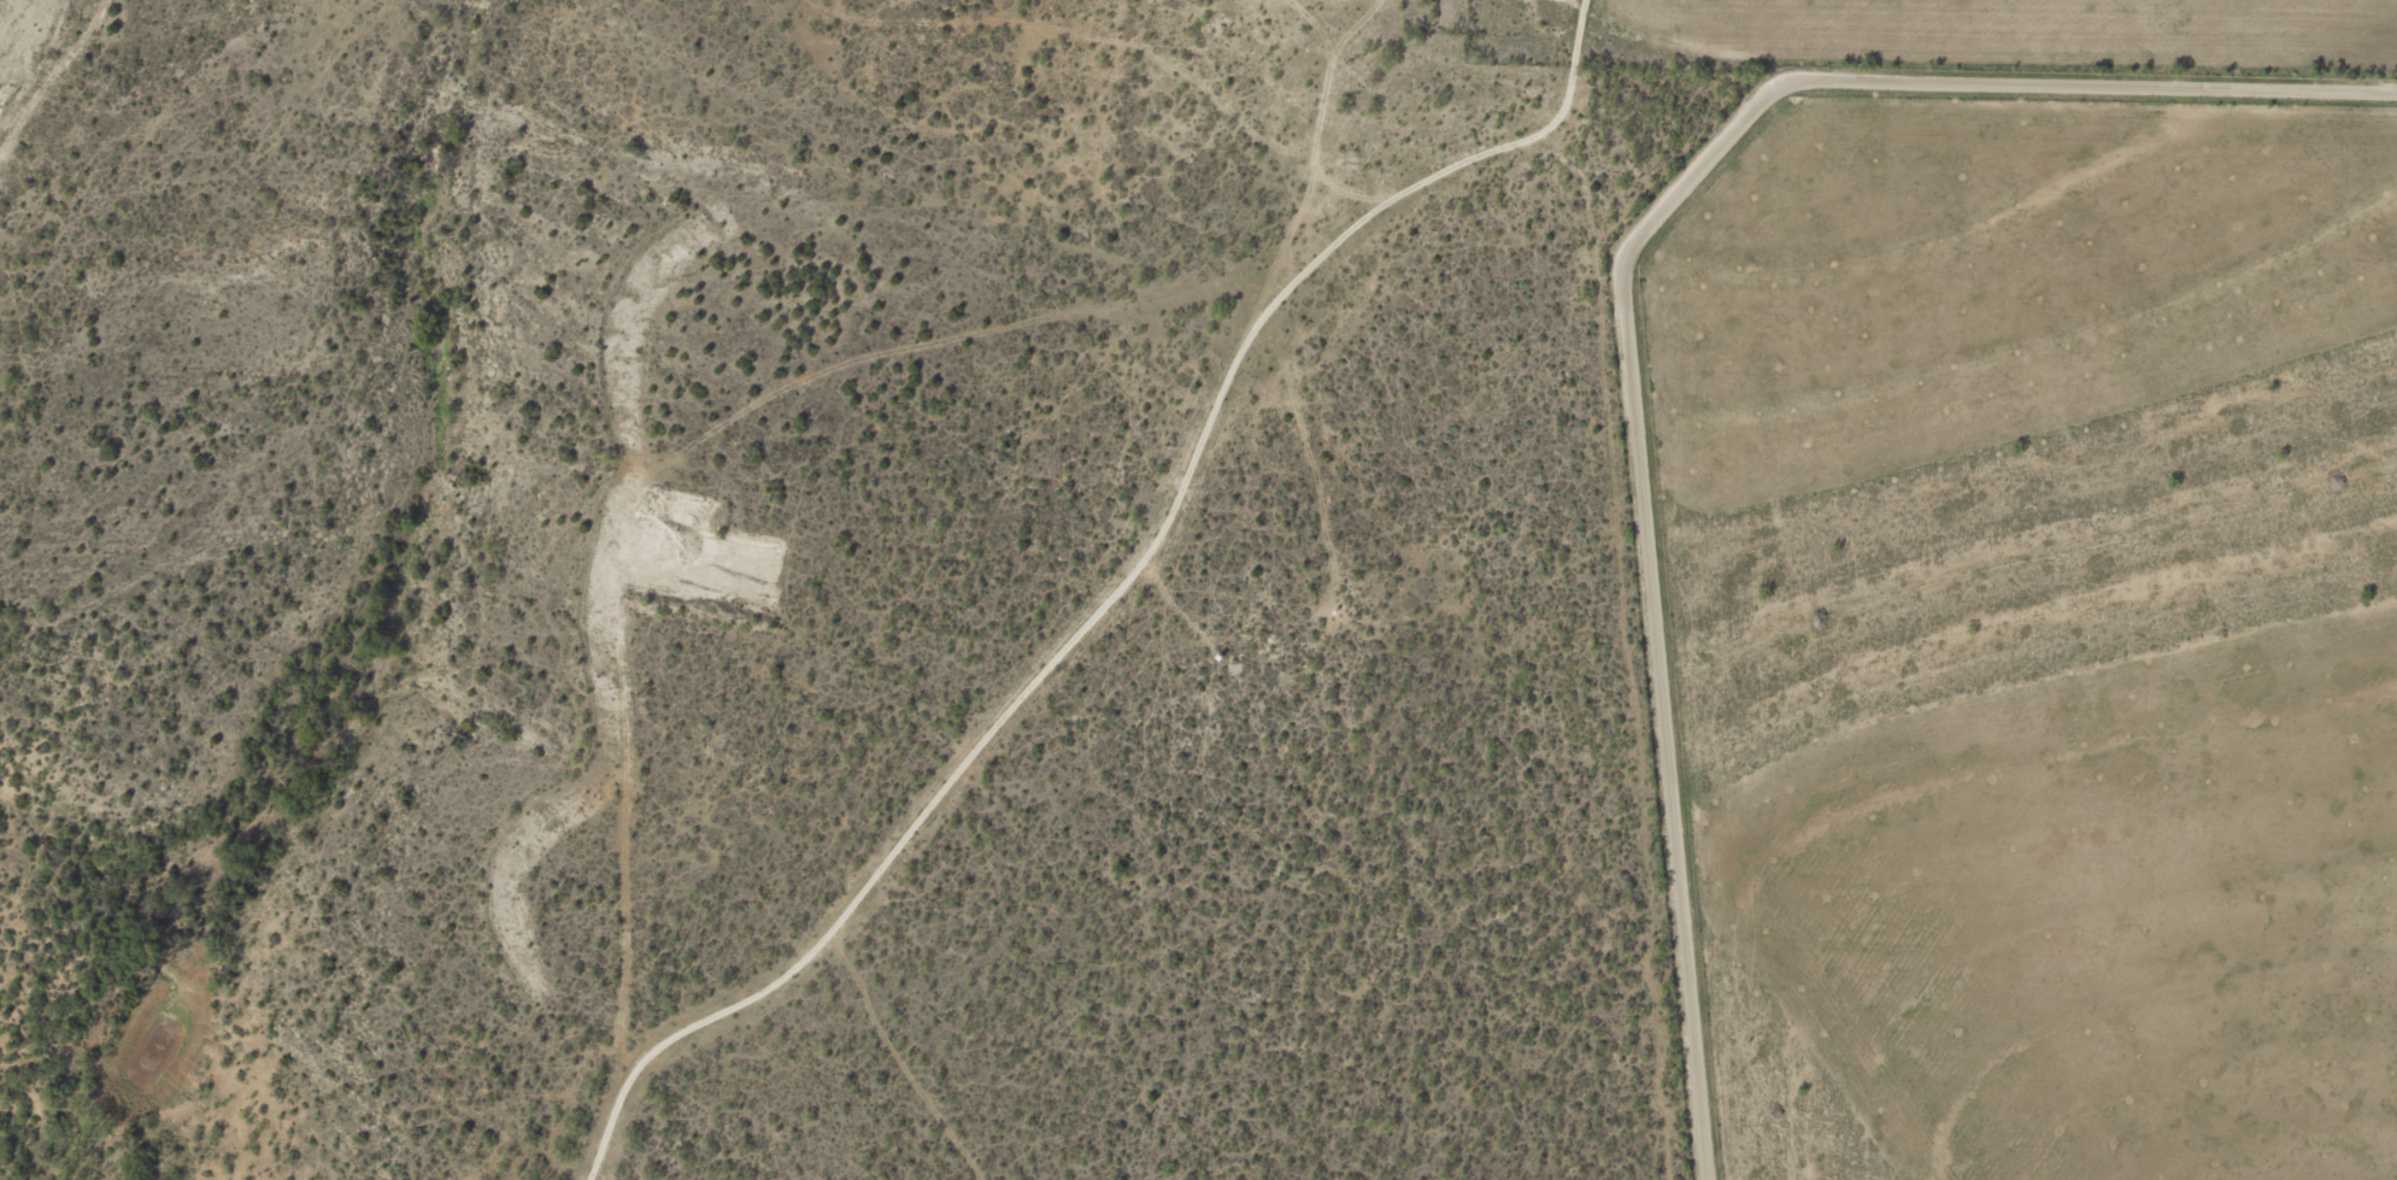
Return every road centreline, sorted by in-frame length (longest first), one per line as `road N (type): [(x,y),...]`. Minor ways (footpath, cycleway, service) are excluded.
road 1 (residential): [(627,1179),(668,1086),(823,984),(1167,573),(1359,283),(1443,211),(1563,151),(1623,35)]
road 2 (residential): [(1739,1179),(1690,598),(1678,241),(1762,157),(1786,77)]
road 3 (residential): [(1786,77),(2396,69)]
road 4 (residential): [(1560,0),(1623,35),(1738,47),(1786,77)]

